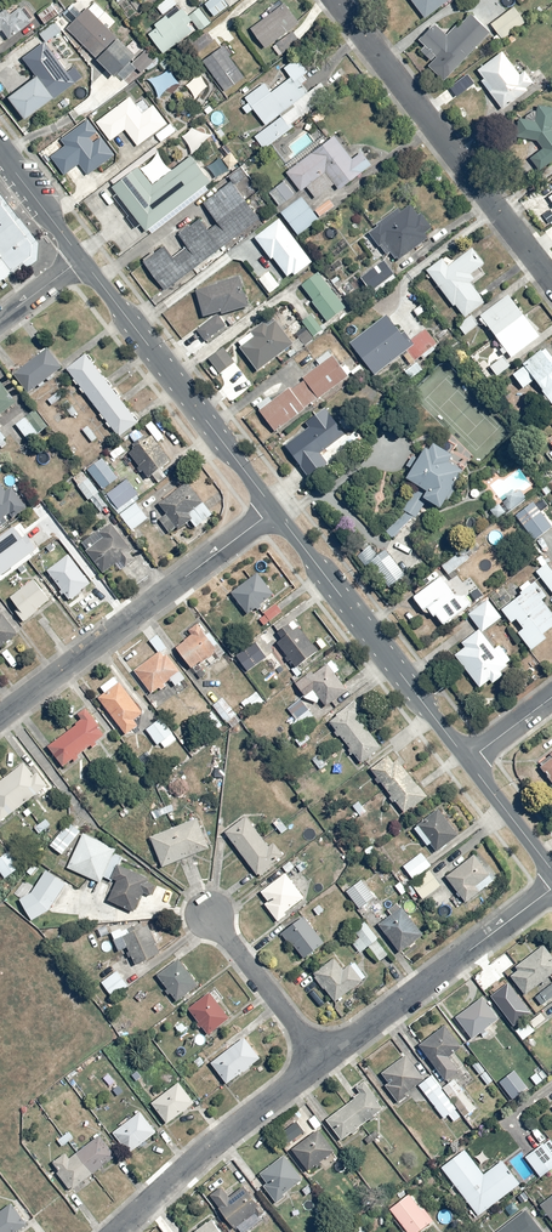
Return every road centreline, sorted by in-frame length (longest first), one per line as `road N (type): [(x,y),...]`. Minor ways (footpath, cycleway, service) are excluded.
road 1 (residential): [(551,290),(330,0)]
road 2 (residential): [(0,717),(274,509)]
road 3 (residential): [(468,762),(274,509)]
road 4 (residential): [(274,509),(82,258)]
road 5 (residential): [(328,1056),(551,889)]
road 6 (residential): [(116,1231),(328,1056)]
road 7 (residential): [(199,907),(328,1056)]
road 8 (residential): [(551,870),(468,762)]
road 9 (residential): [(82,258),(0,152)]

